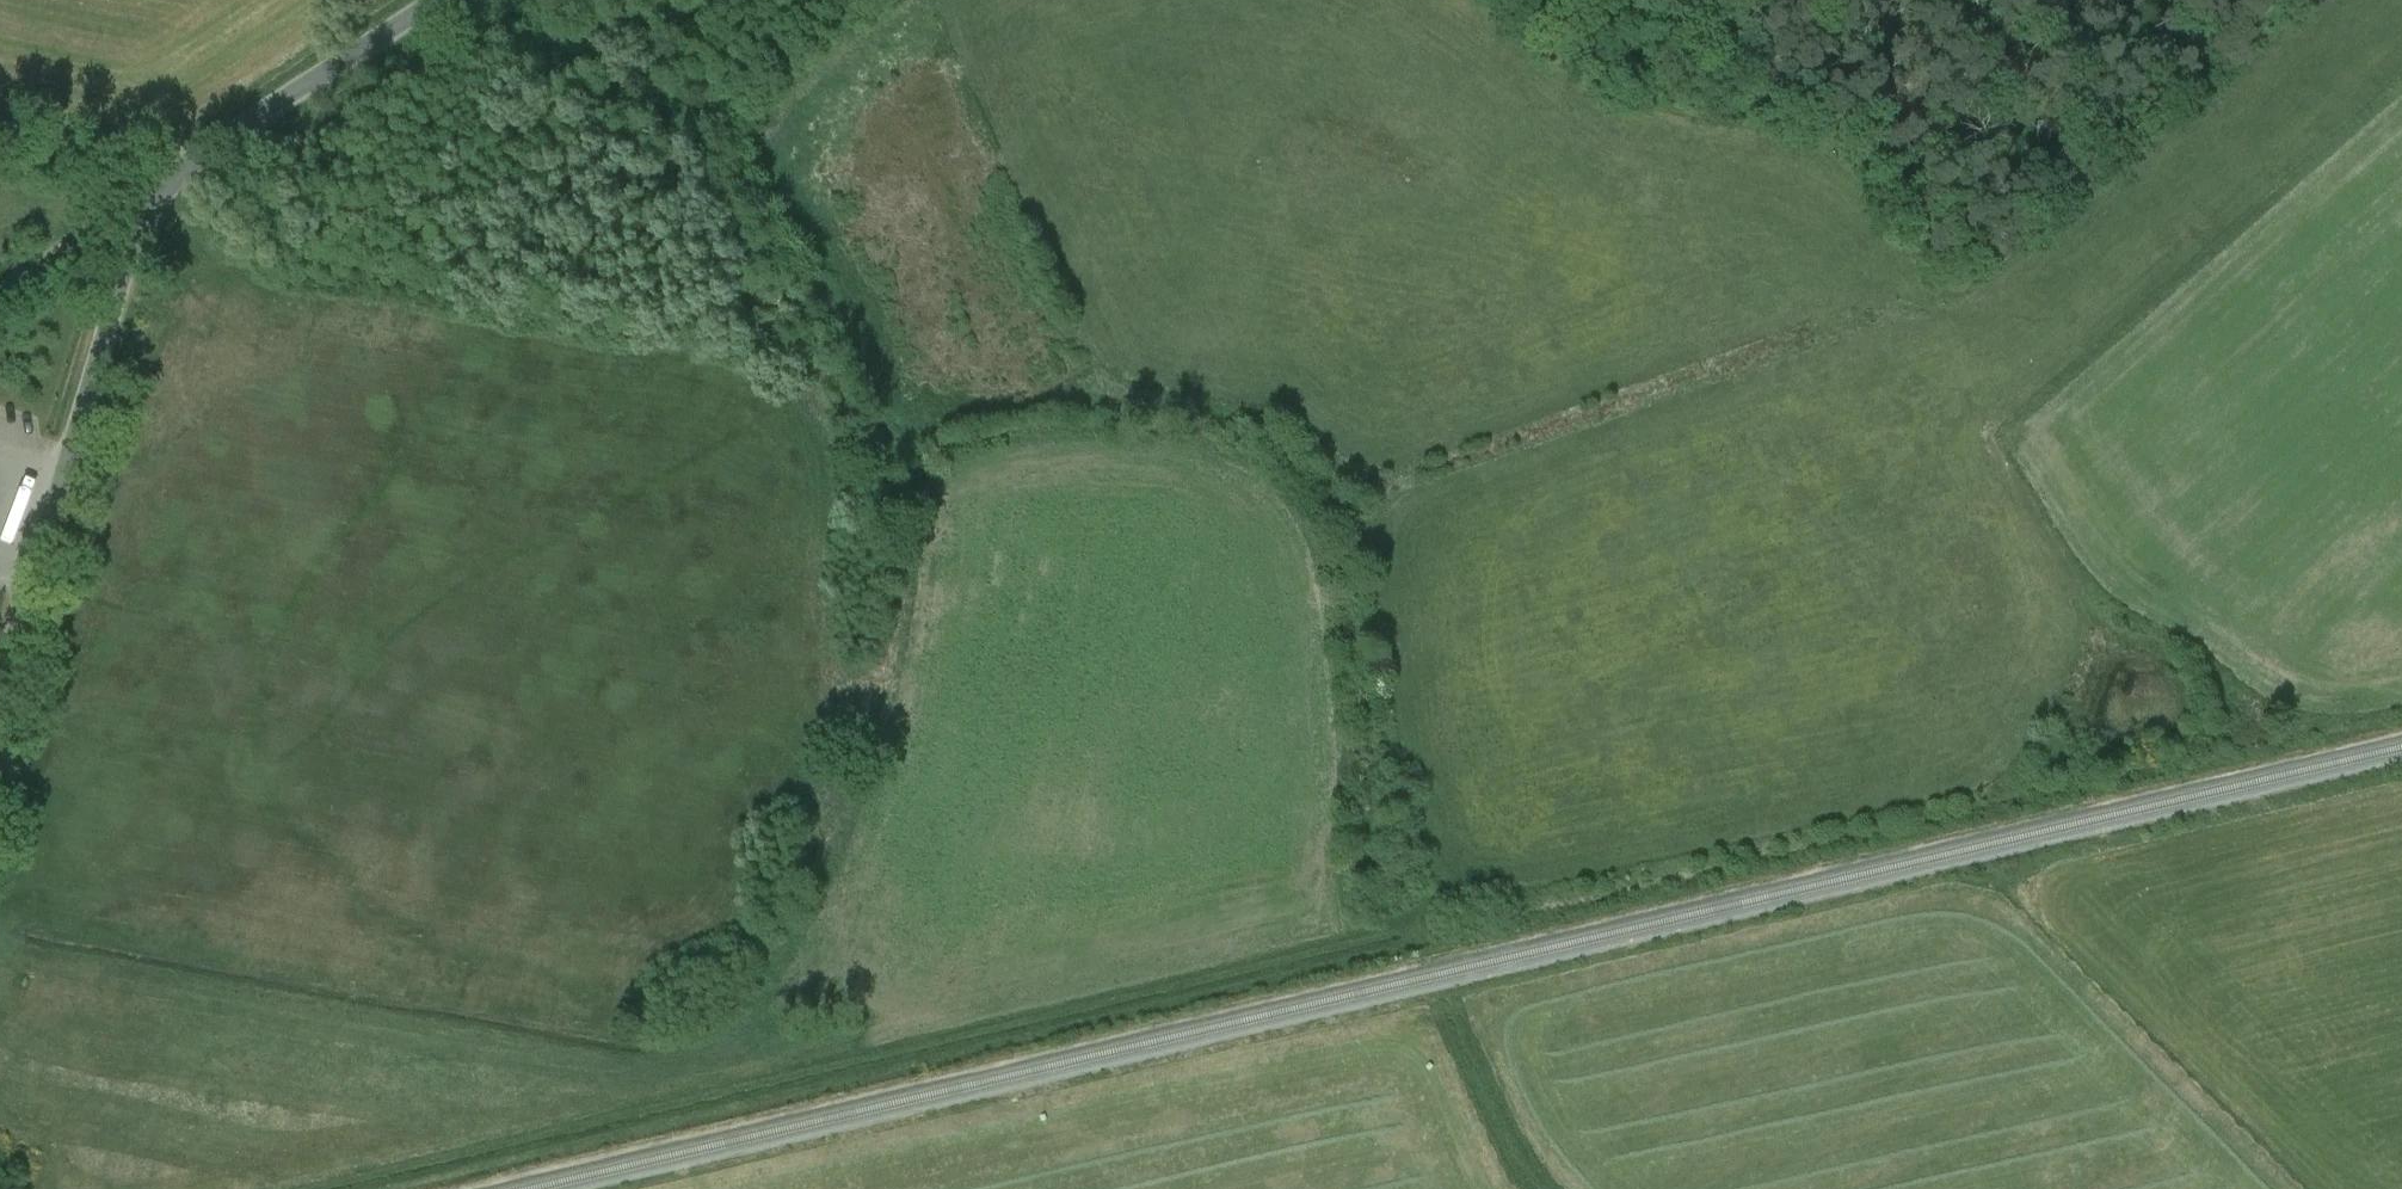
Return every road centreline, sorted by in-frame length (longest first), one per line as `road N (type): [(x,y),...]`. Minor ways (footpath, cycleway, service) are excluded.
road 1 (tertiary): [(0,717),(156,183),(439,0)]
road 2 (track): [(156,183),(0,290)]

